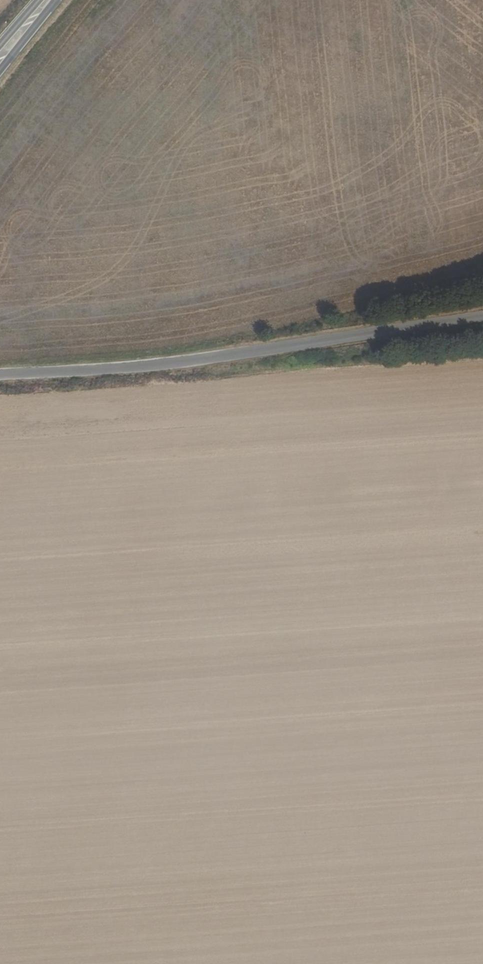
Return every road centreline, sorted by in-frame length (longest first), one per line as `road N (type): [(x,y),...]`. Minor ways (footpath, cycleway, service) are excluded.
road 1 (tertiary): [(482,315),(92,371),(0,375)]

